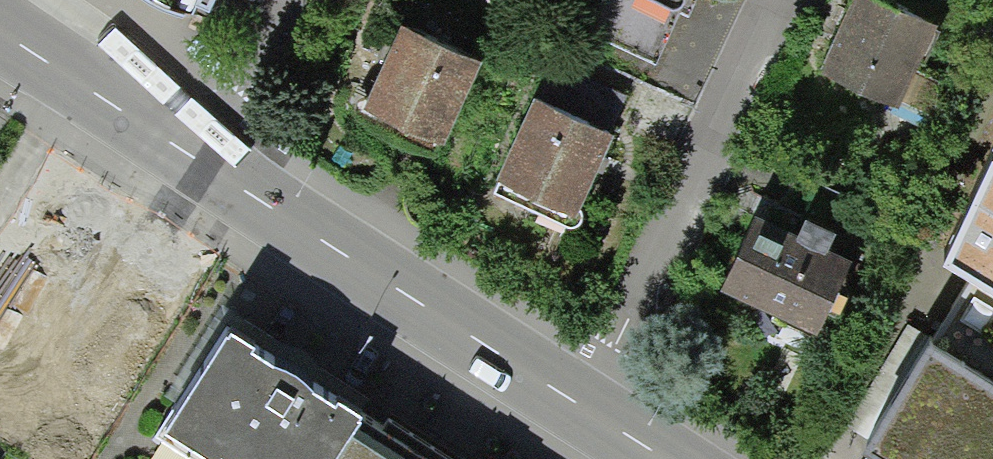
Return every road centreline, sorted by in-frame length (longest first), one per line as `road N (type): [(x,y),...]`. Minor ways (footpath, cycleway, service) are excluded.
road 1 (secondary): [(189,151),(582,405)]
road 2 (residential): [(582,405),(778,0)]
road 3 (secondary): [(0,28),(189,151)]
road 4 (residential): [(189,151),(264,0)]

